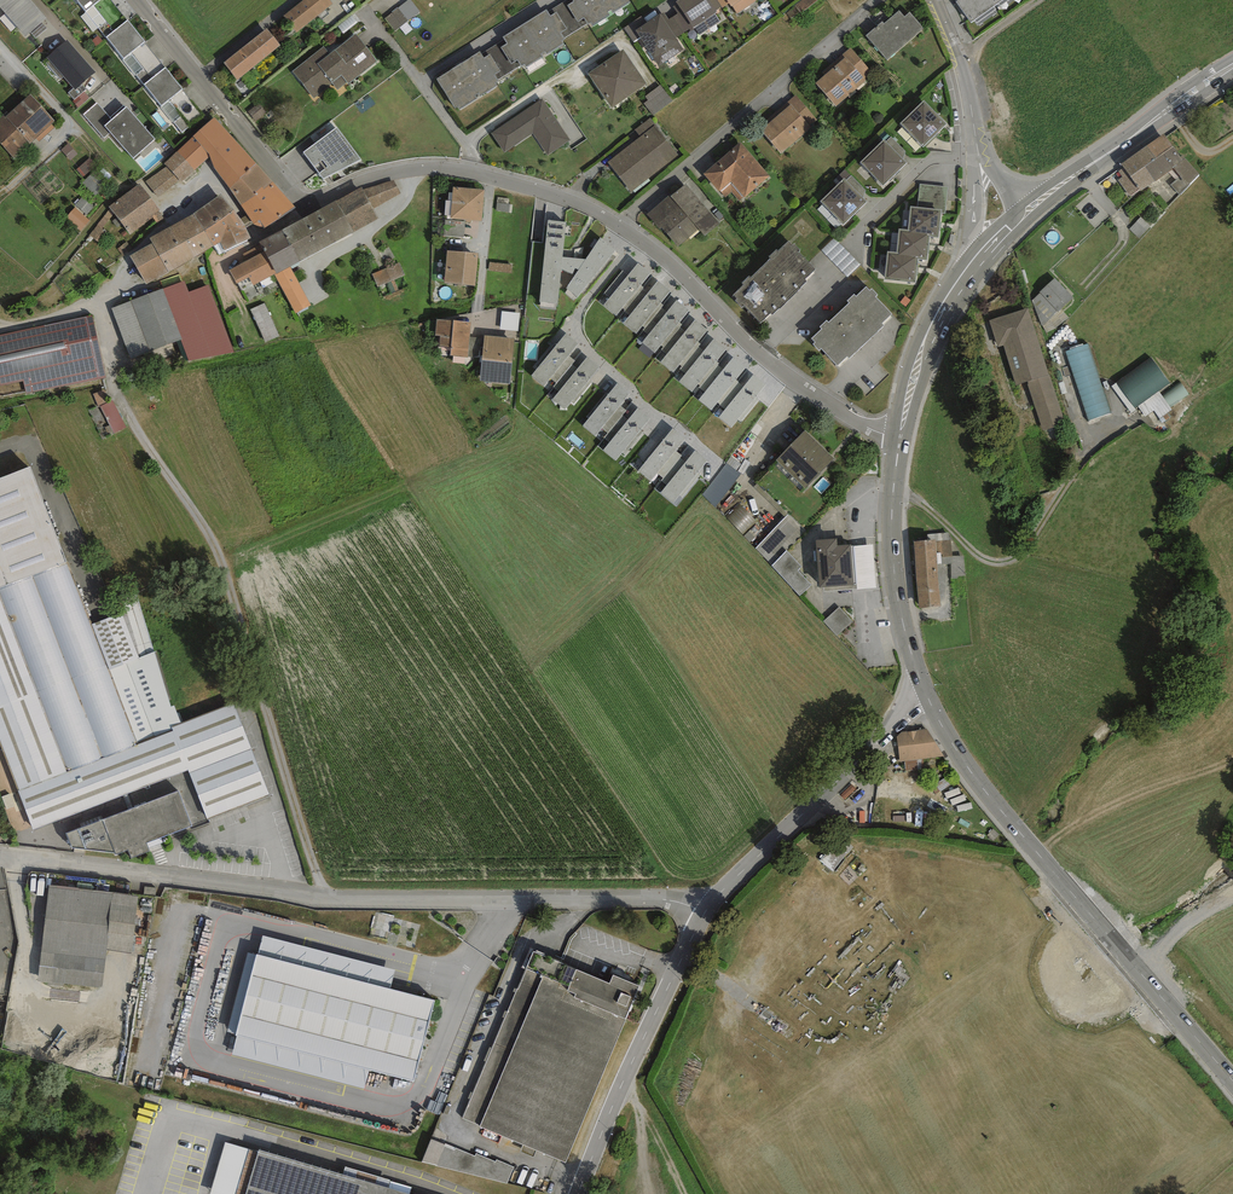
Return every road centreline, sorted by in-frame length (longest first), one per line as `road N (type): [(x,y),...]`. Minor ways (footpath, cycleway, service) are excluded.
road 1 (track): [(0,329),(97,307),(133,432),(218,550),(327,899)]
road 2 (residential): [(721,906),(289,899),(0,861)]
road 3 (residential): [(625,228),(564,194),(442,169),(404,171),(301,200),(137,0)]
road 4 (secondary): [(1232,1081),(1017,829),(923,689)]
road 5 (residential): [(900,435),(867,427),(791,381),(625,228)]
road 6 (residential): [(886,0),(625,228)]
road 7 (residential): [(721,906),(590,1193)]
road 8 (track): [(892,491),(916,499),(979,556),(1009,562),(1104,431)]
road 9 (residential): [(923,689),(721,906)]
road 10 (secondary): [(923,689),(894,558),(900,435)]
road 11 (secondary): [(1027,210),(1232,61)]
road 12 (secondary): [(900,435),(923,346),(974,263)]
road 13 (residential): [(980,159),(961,57),(937,0)]

